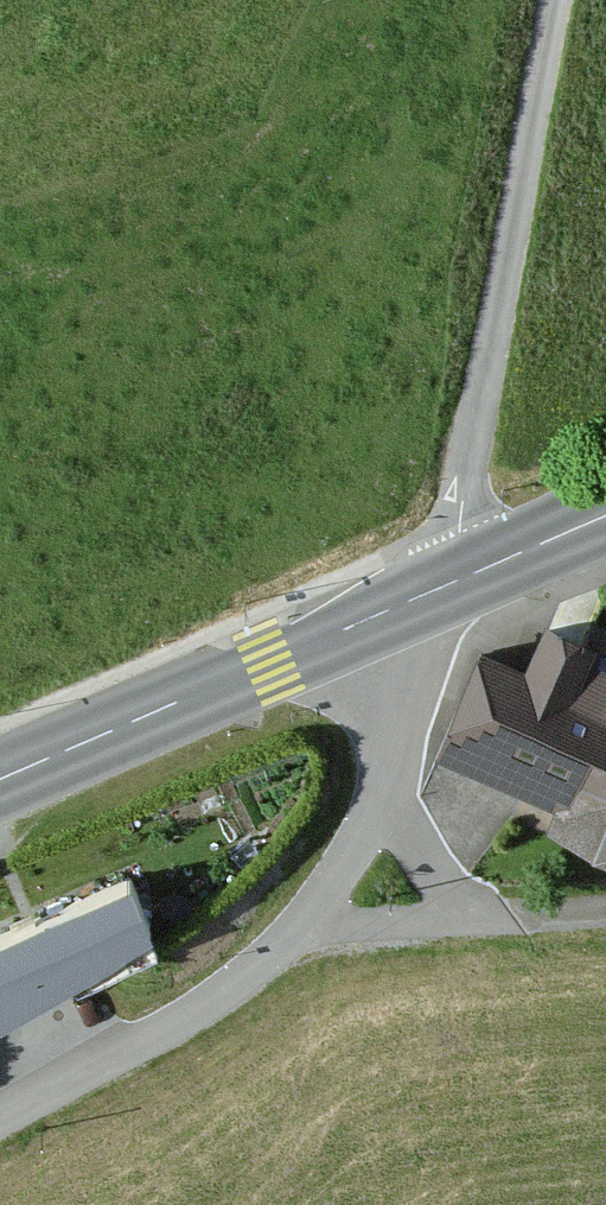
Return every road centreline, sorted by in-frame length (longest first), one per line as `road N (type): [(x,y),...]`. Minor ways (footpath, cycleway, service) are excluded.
road 1 (residential): [(373,619),(398,738),(378,813),(301,933),(194,1022),(0,1145)]
road 2 (unclassified): [(466,578),(461,501),(545,0)]
road 3 (primary): [(0,781),(373,619)]
road 4 (primary): [(466,578),(605,516)]

